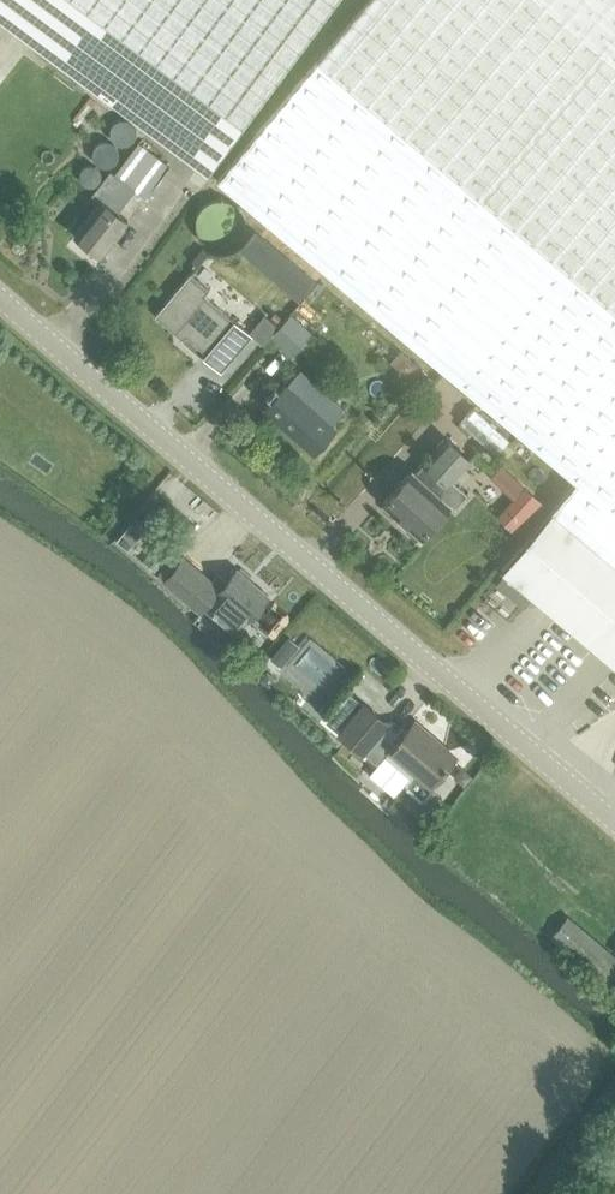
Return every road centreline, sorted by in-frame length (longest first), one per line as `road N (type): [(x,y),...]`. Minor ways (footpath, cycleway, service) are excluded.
road 1 (unclassified): [(614,820),(0,294)]

